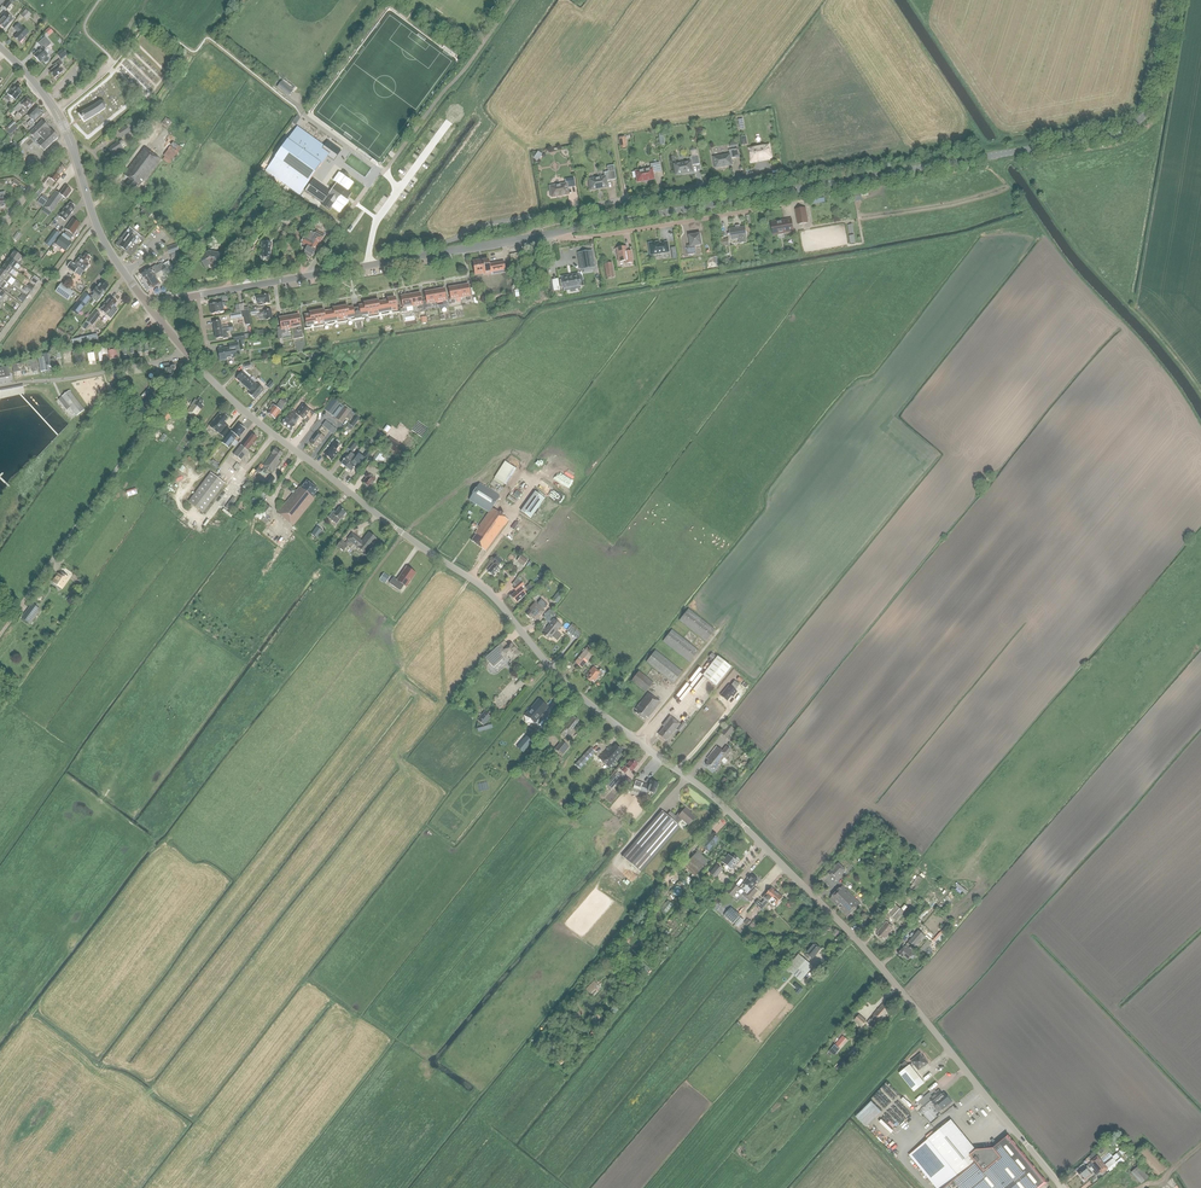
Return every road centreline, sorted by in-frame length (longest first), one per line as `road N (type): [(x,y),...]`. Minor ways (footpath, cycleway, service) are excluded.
road 1 (tertiary): [(1062,1187),(883,970),(726,809),(568,686),(493,597),(254,419),(158,318)]
road 2 (tertiary): [(563,231),(1125,131),(1157,95),(1175,0)]
road 3 (unclassified): [(421,255),(470,227),(756,176)]
road 4 (residential): [(312,275),(349,212),(515,0)]
road 5 (unclassified): [(563,231),(565,237),(609,235),(807,201)]
road 6 (track): [(532,1041),(664,882)]
road 7 (track): [(0,386),(79,378),(186,352)]
road 8 (tertiary): [(146,302),(102,238),(70,139)]
road 9 (tertiary): [(166,302),(312,275)]
road 10 (tertiary): [(421,255),(563,231)]

